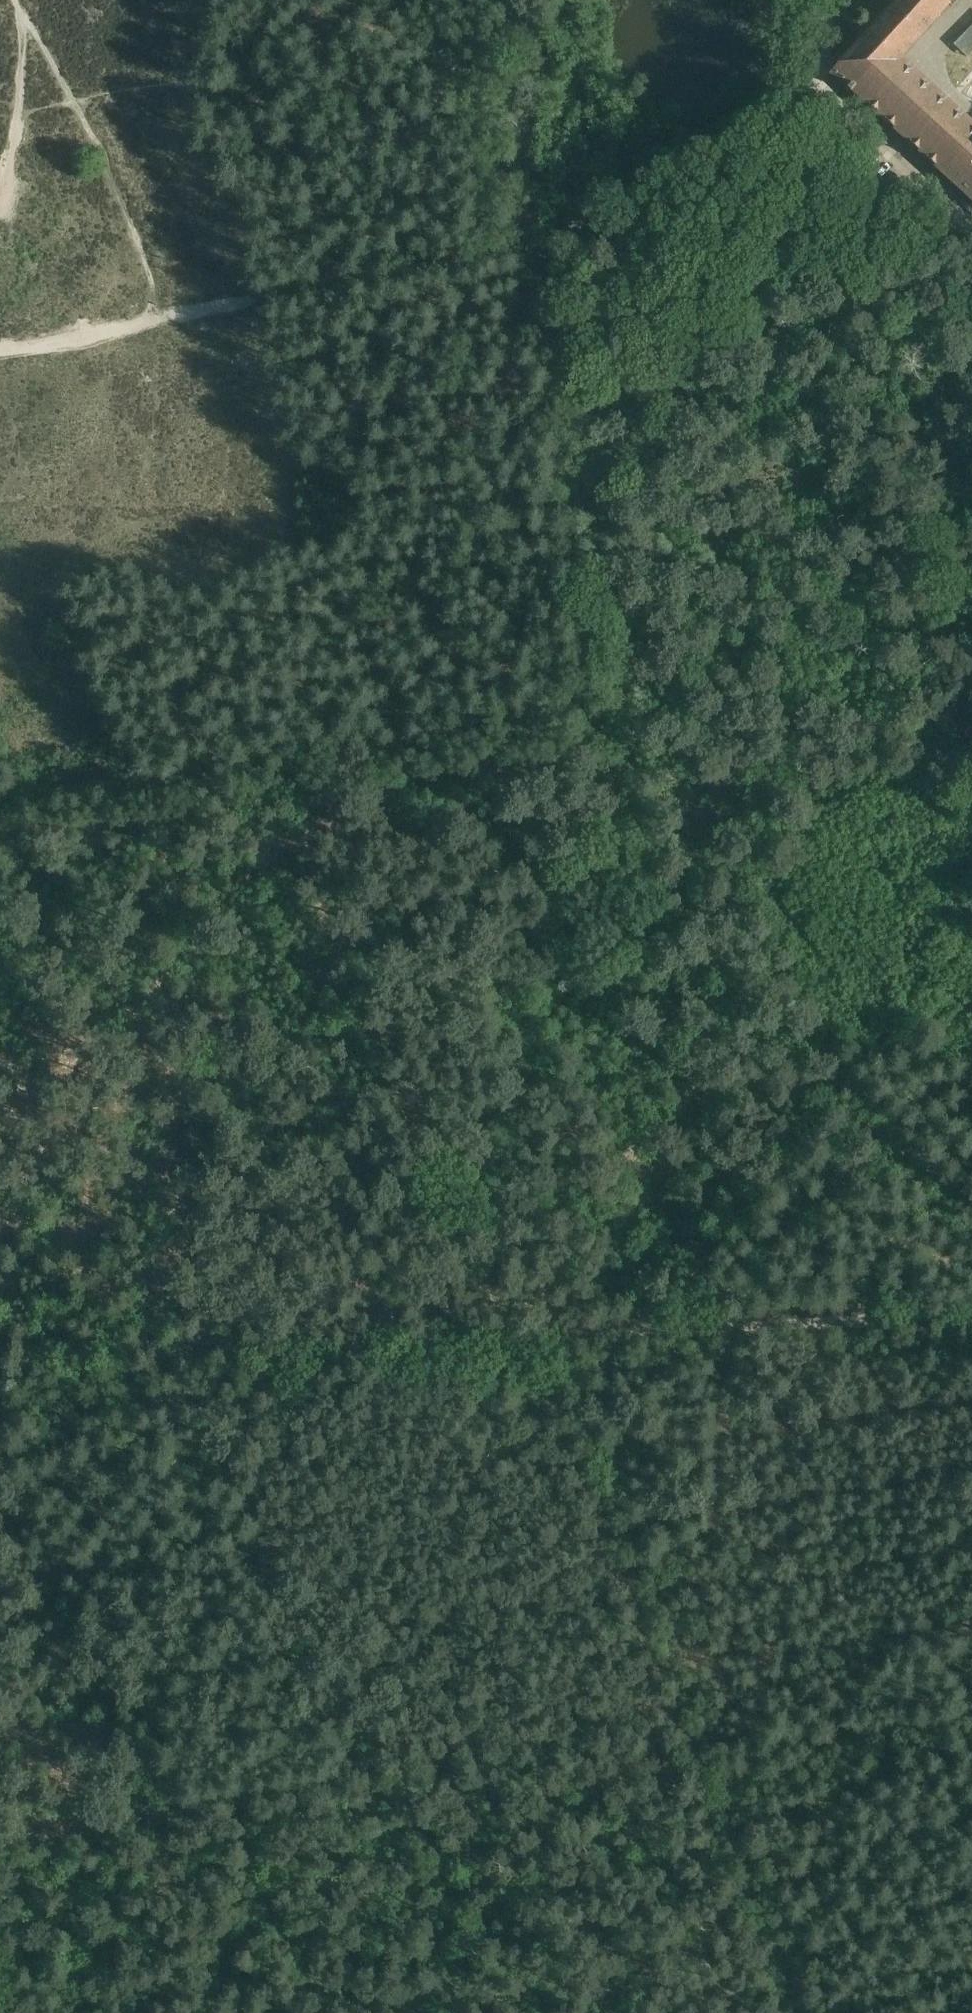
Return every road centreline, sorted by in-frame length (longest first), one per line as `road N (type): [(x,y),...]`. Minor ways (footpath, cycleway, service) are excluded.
road 1 (track): [(0,1352),(595,1335)]
road 2 (track): [(633,1332),(836,1324)]
road 3 (track): [(836,1324),(971,1319)]

